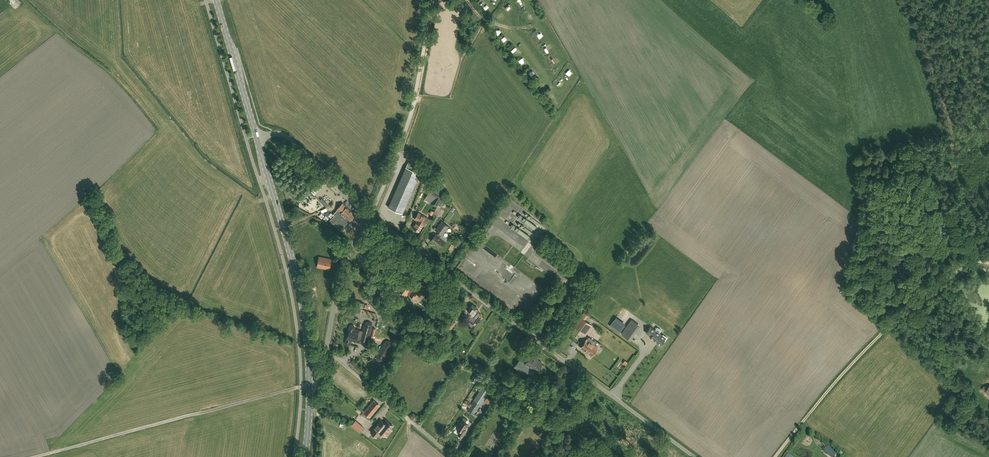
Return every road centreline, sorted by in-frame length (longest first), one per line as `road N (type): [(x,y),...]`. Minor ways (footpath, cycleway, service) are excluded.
road 1 (unclassified): [(696,456),(370,215)]
road 2 (track): [(37,456),(302,387)]
road 3 (track): [(775,456),(871,346),(962,268)]
road 4 (secondary): [(309,385),(301,300),(256,136)]
road 5 (unclassified): [(454,456),(326,351)]
road 6 (unclassified): [(370,215),(288,137),(256,136)]
road 7 (unclassified): [(326,351),(343,265),(370,215)]
road 8 (secondary): [(256,136),(216,0)]
road 9 (unclassified): [(370,215),(416,97)]

